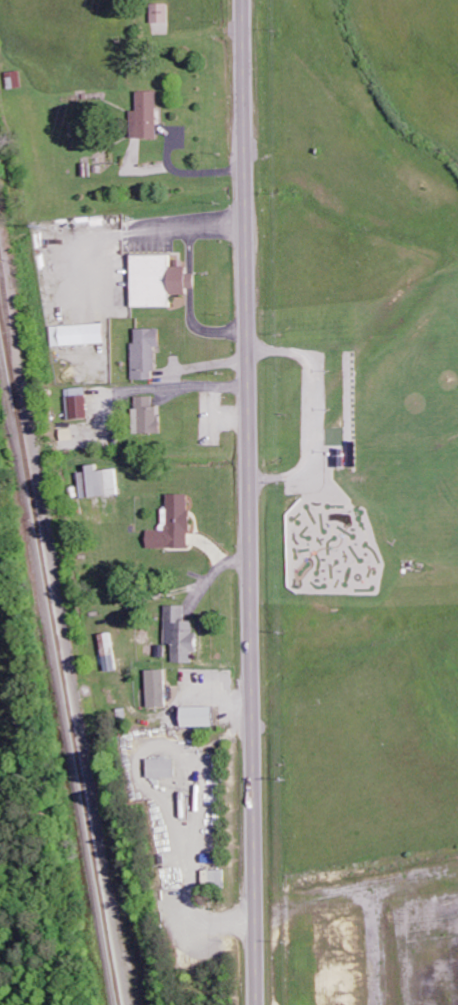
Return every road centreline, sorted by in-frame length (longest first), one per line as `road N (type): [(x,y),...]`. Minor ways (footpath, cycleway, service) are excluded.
road 1 (primary): [(256,1004),(244,0)]

